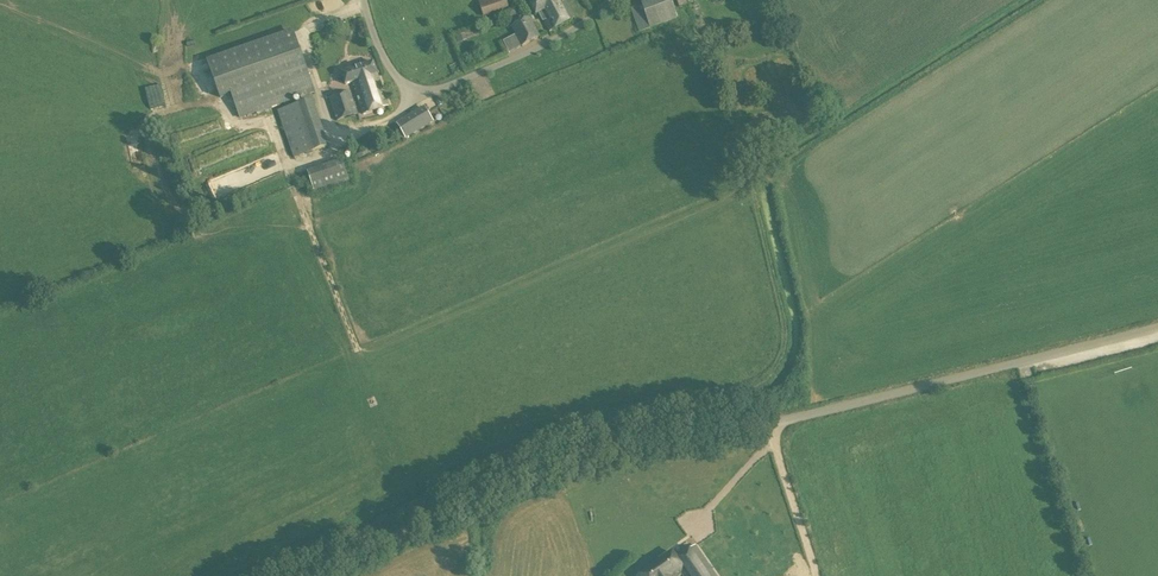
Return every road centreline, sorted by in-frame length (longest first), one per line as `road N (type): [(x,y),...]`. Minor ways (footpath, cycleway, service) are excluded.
road 1 (unclassified): [(312,575),(584,451),(770,421),(1157,327)]
road 2 (unclassified): [(364,0),(381,52),(415,98),(554,38),(617,0)]
road 3 (track): [(770,421),(816,575)]

